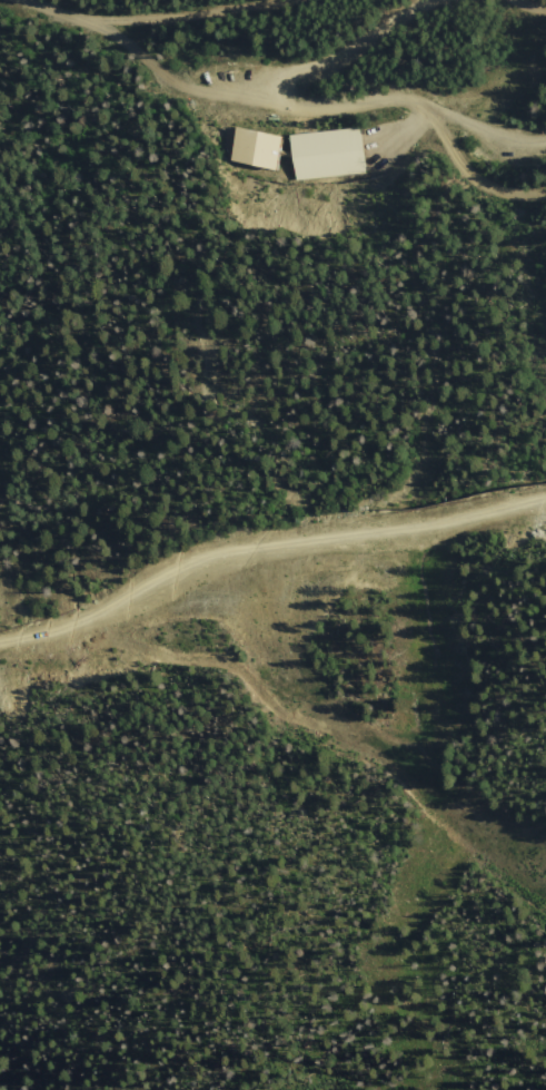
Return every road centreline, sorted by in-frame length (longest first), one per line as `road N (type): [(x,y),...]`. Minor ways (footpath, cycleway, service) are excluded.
road 1 (track): [(0,641),(115,608),(209,553),(469,521),(545,502)]
road 2 (residential): [(447,0),(302,72),(285,91),(305,110),(413,99),(476,176),(518,195),(545,191)]
road 3 (track): [(454,1089),(440,991),(445,776)]
road 4 (track): [(36,0),(101,22),(169,72),(305,110)]
road 5 (track): [(445,776),(451,655),(435,526)]

